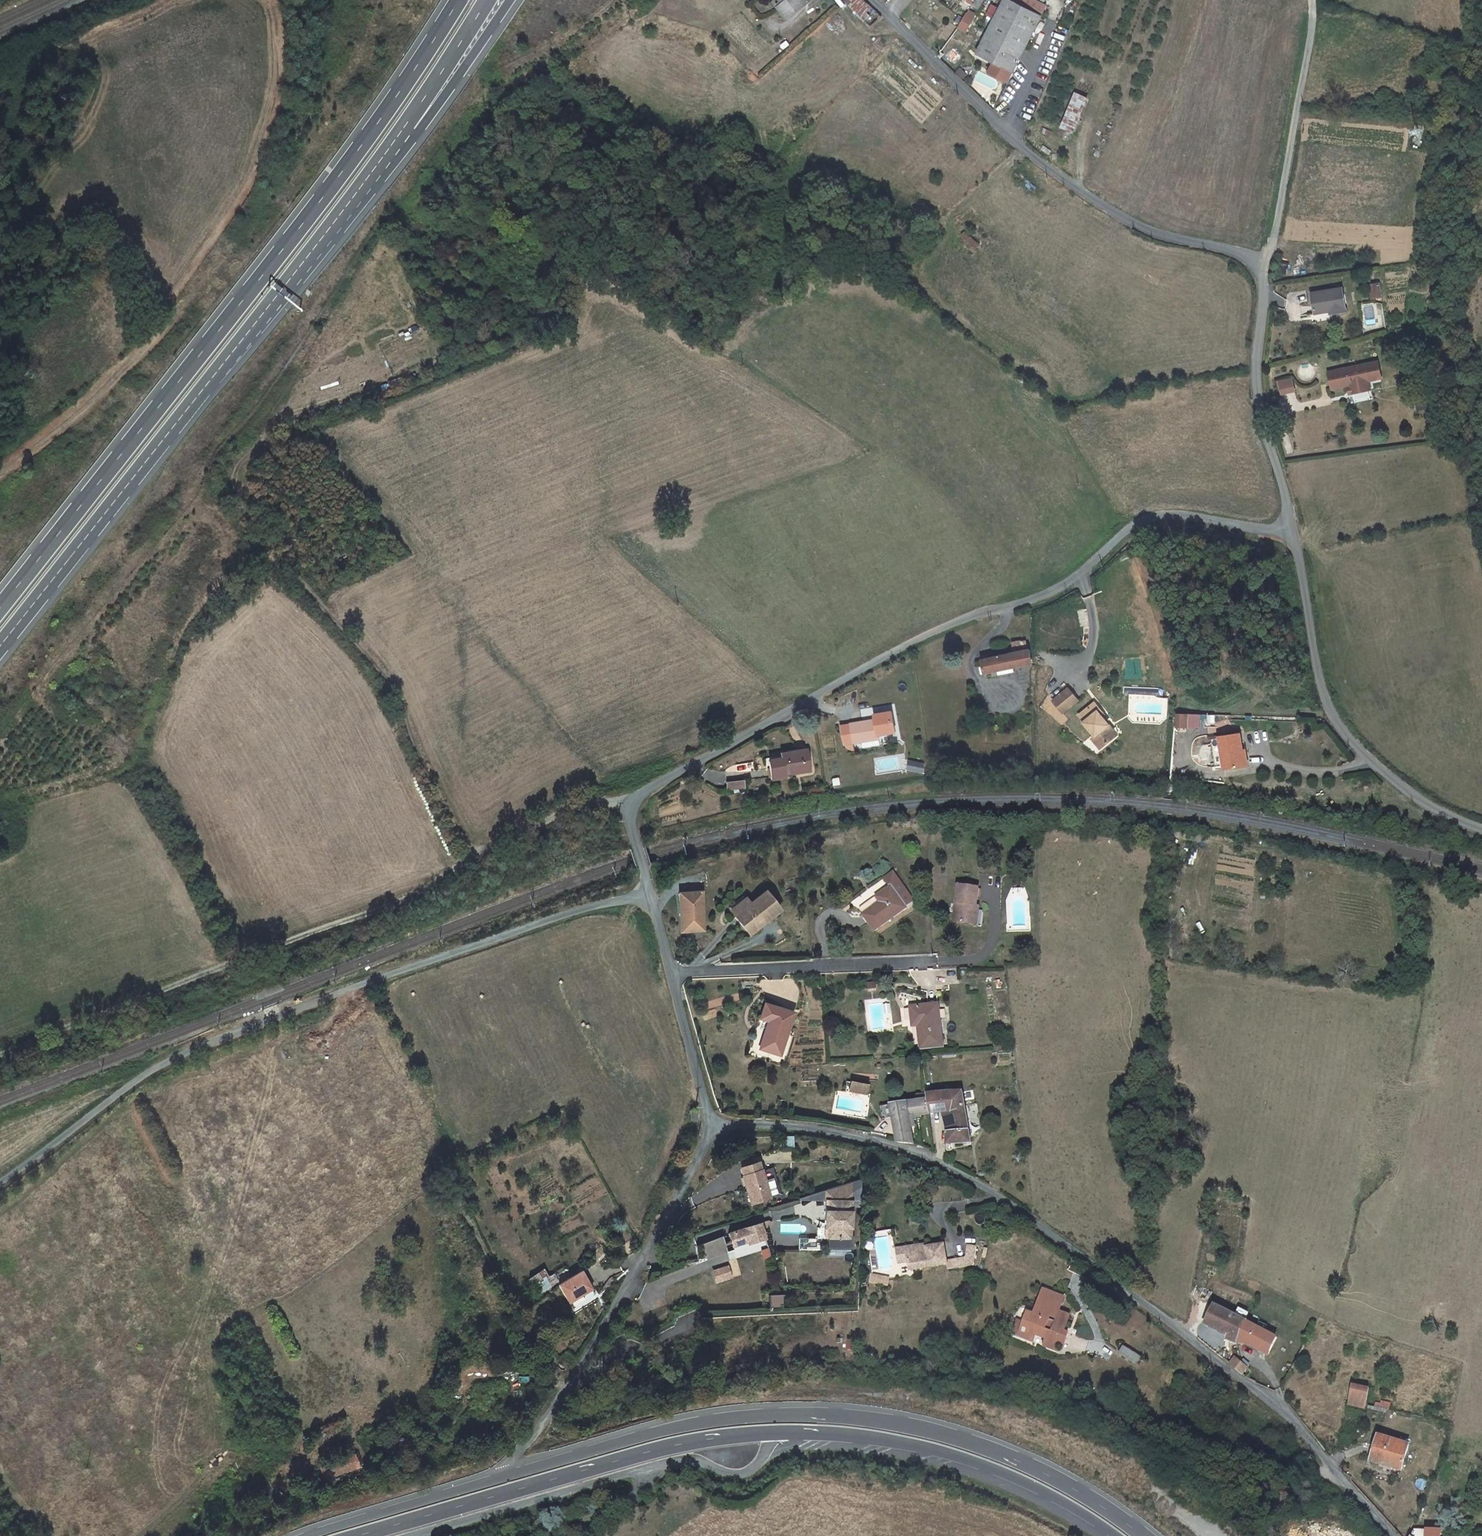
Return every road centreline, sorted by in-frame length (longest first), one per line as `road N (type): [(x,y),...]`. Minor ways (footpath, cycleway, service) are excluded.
road 1 (track): [(581,191),(582,225),(548,327),(252,450),(235,470),(237,501),(384,674),(466,842),(486,850),(560,815),(630,800)]
road 2 (unclassified): [(644,893),(624,815),(630,800),(884,656),(1062,587),(1146,520),(1201,518),(1293,535)]
road 3 (unclassified): [(709,1128),(776,1126),(862,1141),(942,1167),(1006,1202),(1283,1414),(1387,1535)]
road 4 (secondary): [(364,1535),(685,1444),(781,1433),(867,1438),(967,1460),(1016,1477),(1117,1535)]
road 5 (motorway): [(456,0),(389,110),(0,613)]
road 6 (unclassified): [(869,0),(1037,163),(1132,223),(1252,259),(1263,299),(1260,405),(1293,535)]
road 7 (unclassified): [(0,1192),(157,1062),(573,911),(644,893)]
road 8 (secondary): [(1145,1535),(1013,1458),(865,1418),(770,1414),(677,1427),(507,1477)]
road 9 (motorway): [(0,645),(406,126)]
road 10 (unclassified): [(507,1477),(510,1459),(549,1412),(642,1263),(709,1128)]
road 11 (unclassified): [(1293,535),(1317,665),(1341,731),(1427,802),(1481,824)]
road 12 (track): [(1312,0),(1273,245),(1258,268)]
road 13 (unclassified): [(709,1128),(674,974),(644,893)]
road 14 (secondary): [(507,1477),(313,1535)]
road 15 (motorway): [(406,126),(429,118),(510,0)]
road 16 (motorway): [(406,126),(487,0)]

